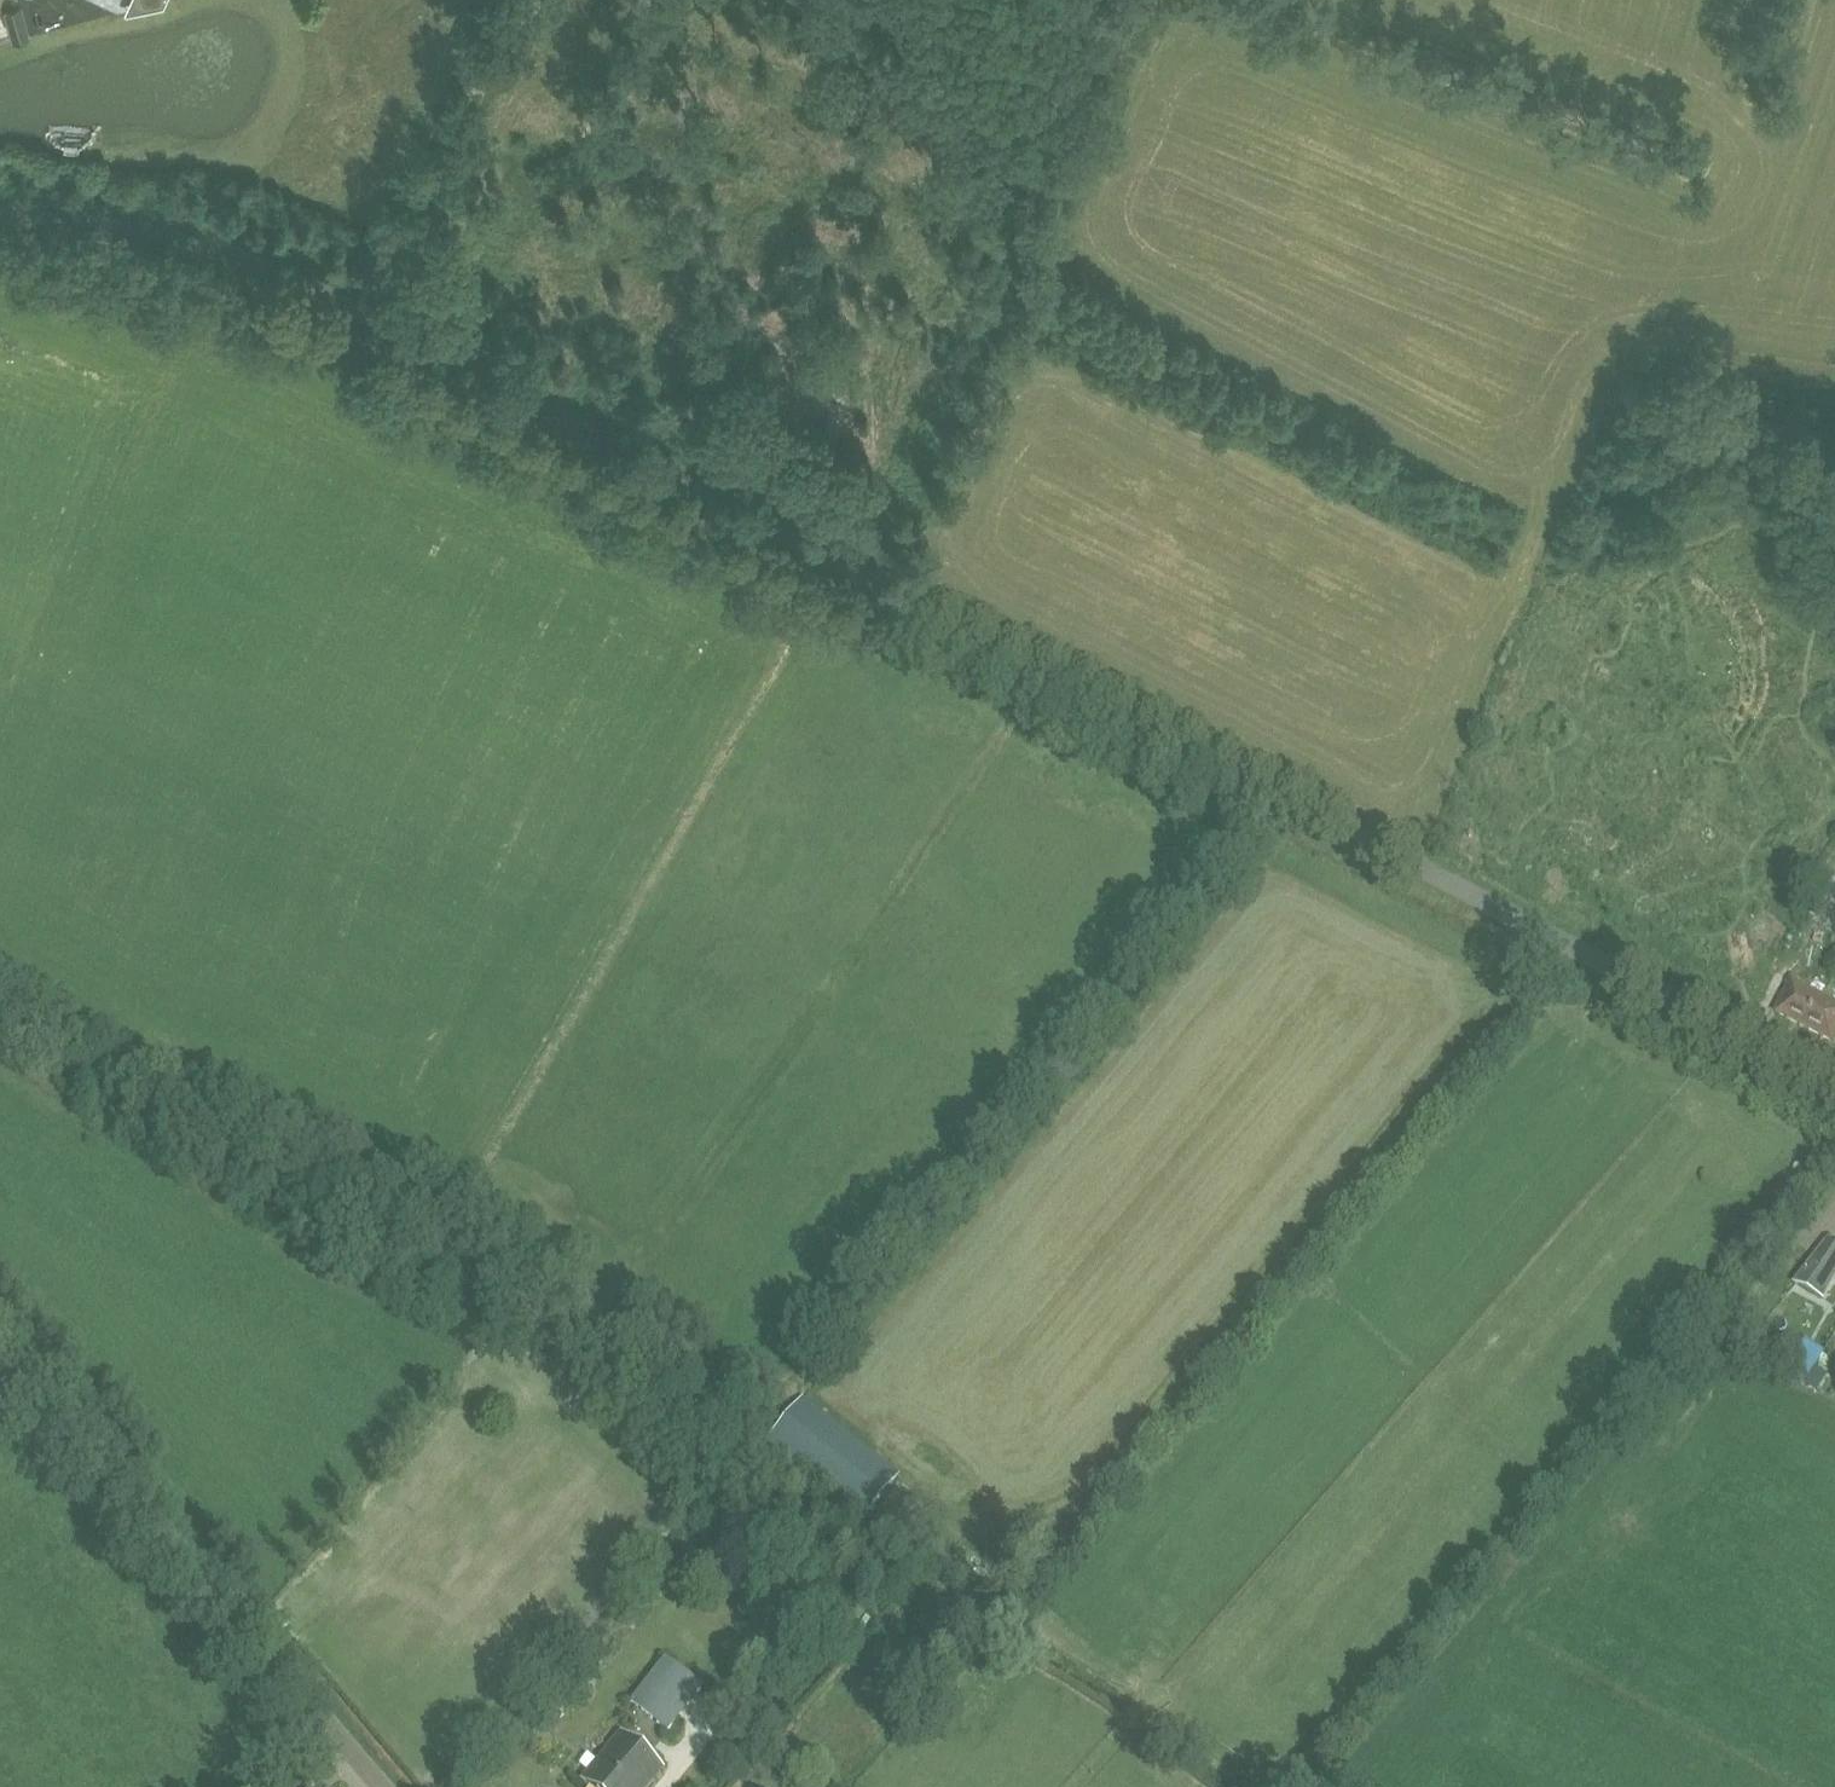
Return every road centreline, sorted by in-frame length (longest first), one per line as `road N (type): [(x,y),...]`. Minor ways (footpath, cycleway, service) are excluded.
road 1 (unclassified): [(1676,998),(277,271),(172,238),(0,217)]
road 2 (tertiary): [(381,1786),(0,1334)]
road 3 (residential): [(1834,1081),(1676,998)]

